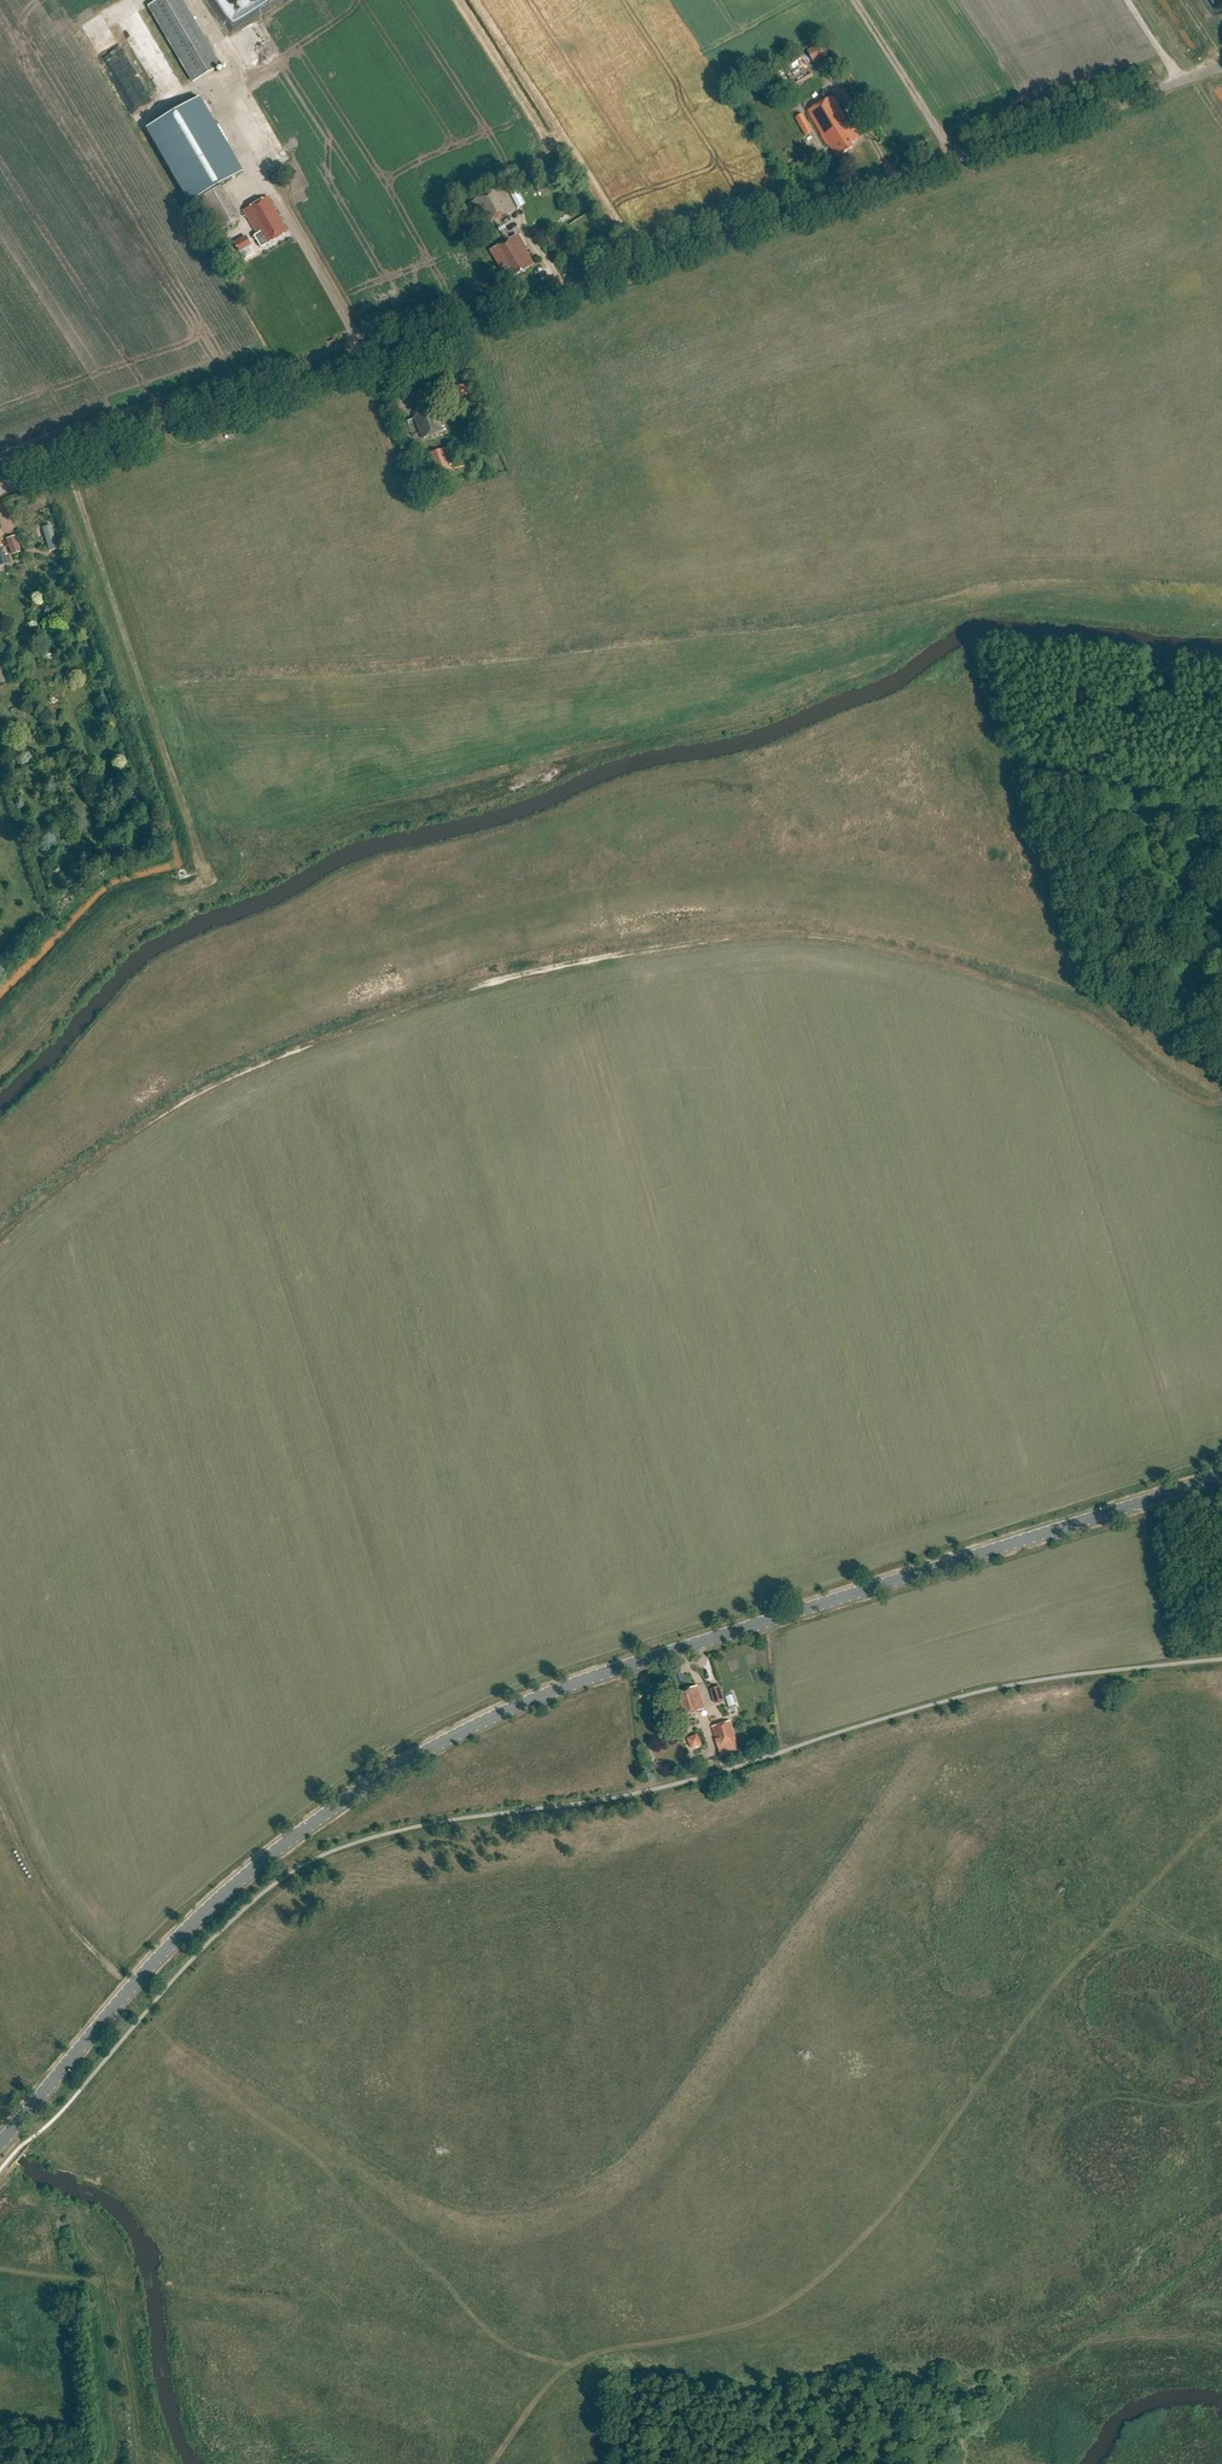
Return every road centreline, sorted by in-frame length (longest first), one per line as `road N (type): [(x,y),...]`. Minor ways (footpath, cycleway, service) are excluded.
road 1 (tertiary): [(0,2143),(196,1918),(282,1843),(476,1726),(579,1683),(1221,1480)]
road 2 (unclassified): [(0,491),(1221,68)]

